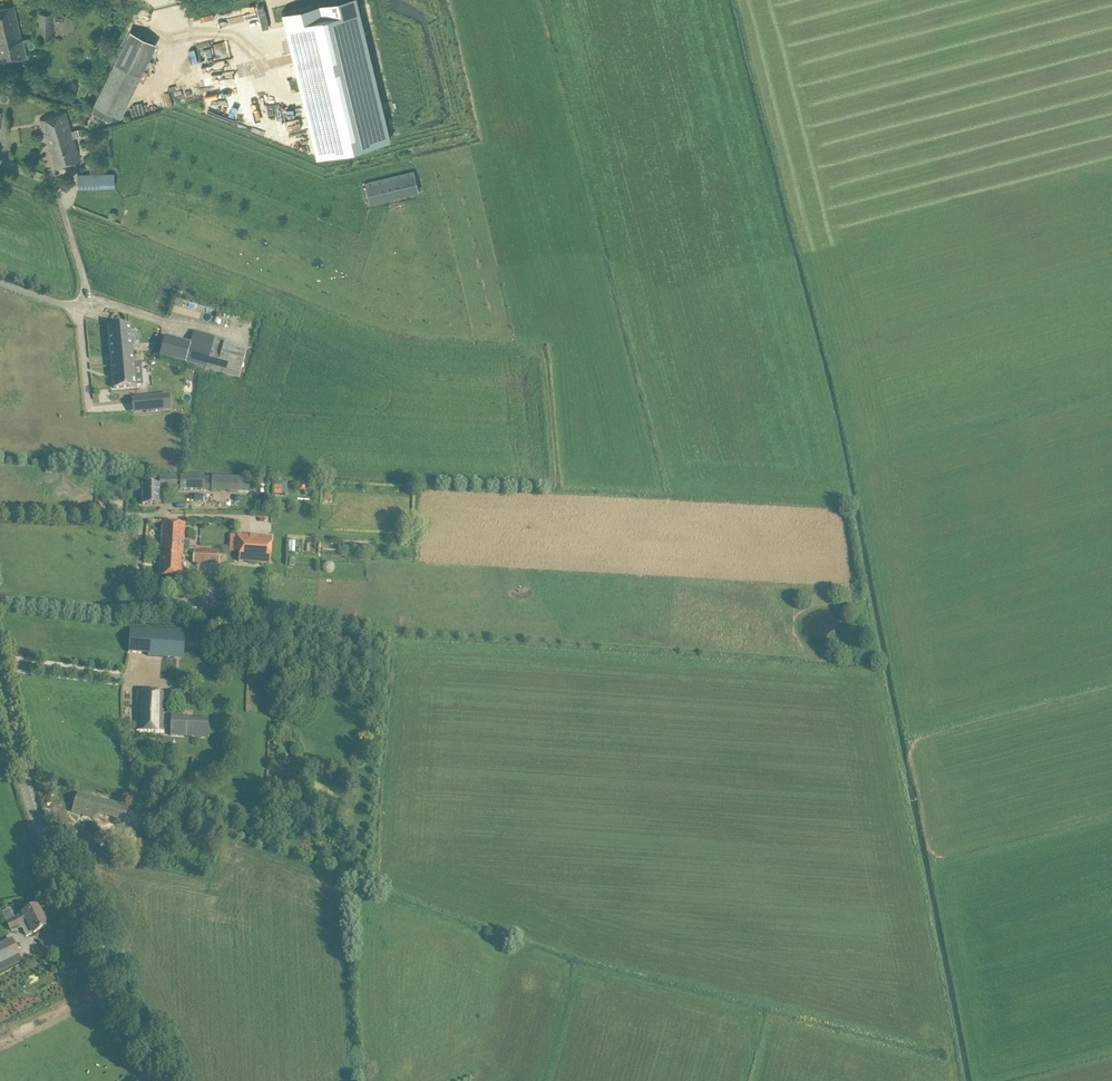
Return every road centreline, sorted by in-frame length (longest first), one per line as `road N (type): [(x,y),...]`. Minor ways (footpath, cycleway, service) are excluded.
road 1 (tertiary): [(154,1061),(42,833),(0,683)]
road 2 (residential): [(0,513),(247,521)]
road 3 (residential): [(0,284),(79,309),(87,302),(60,200)]

